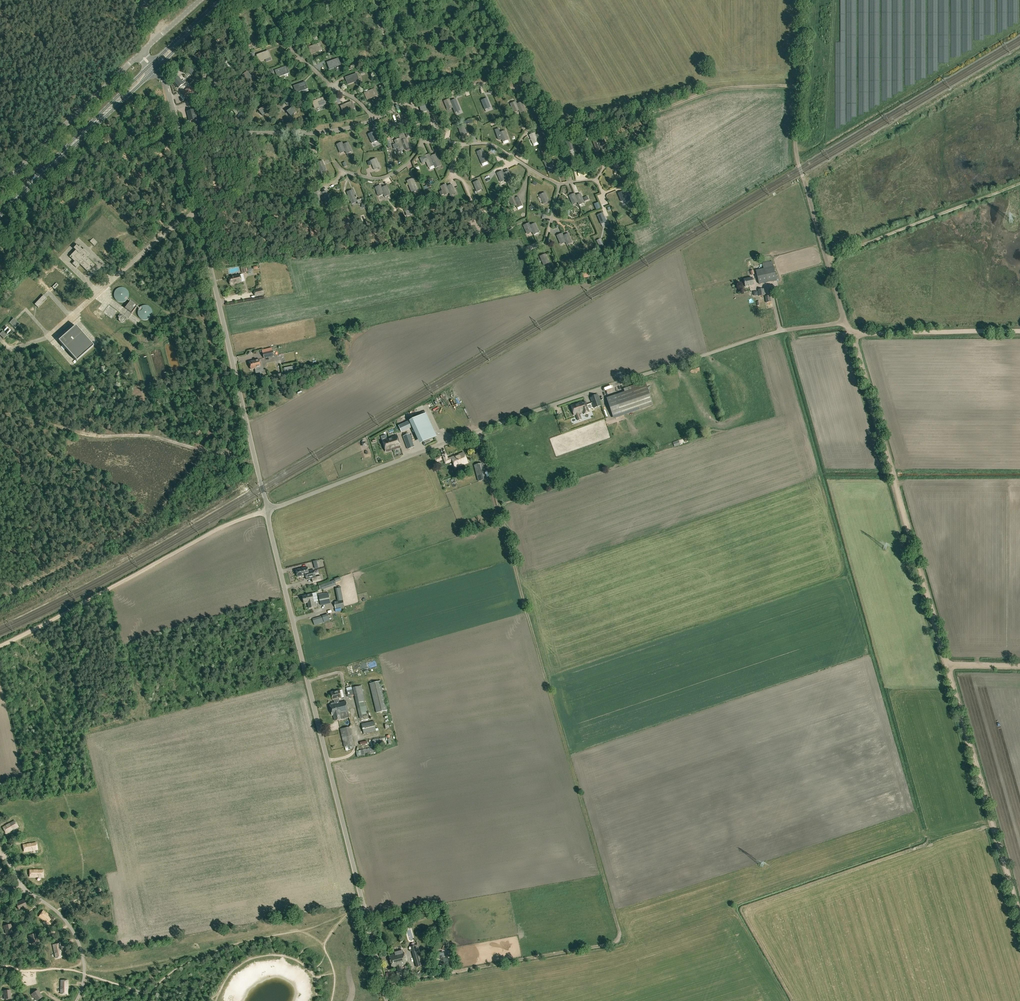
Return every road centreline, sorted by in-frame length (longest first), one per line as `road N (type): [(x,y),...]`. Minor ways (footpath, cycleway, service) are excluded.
road 1 (track): [(383,989),(621,942),(479,429)]
road 2 (unclassified): [(268,510),(479,429),(785,330)]
road 3 (unclassified): [(387,1000),(268,510)]
road 4 (track): [(798,87),(711,91),(589,128),(554,119),(503,86),(412,99)]
road 5 (unclassified): [(268,510),(178,132)]
road 6 (track): [(947,665),(851,334)]
road 7 (track): [(846,323),(796,153),(804,0)]
road 8 (track): [(24,635),(268,510)]
road 9 (track): [(1019,920),(947,665)]
road 10 (track): [(826,259),(1019,184)]
road 11 (unclassified): [(178,132),(329,131),(374,119)]
road 12 (unclassified): [(0,187),(143,52)]
road 13 (track): [(851,334),(1019,331)]
road 14 (track): [(247,423),(346,372),(356,335)]
road 15 (primary): [(47,169),(157,69)]
road 16 (primary): [(152,64),(47,169)]

